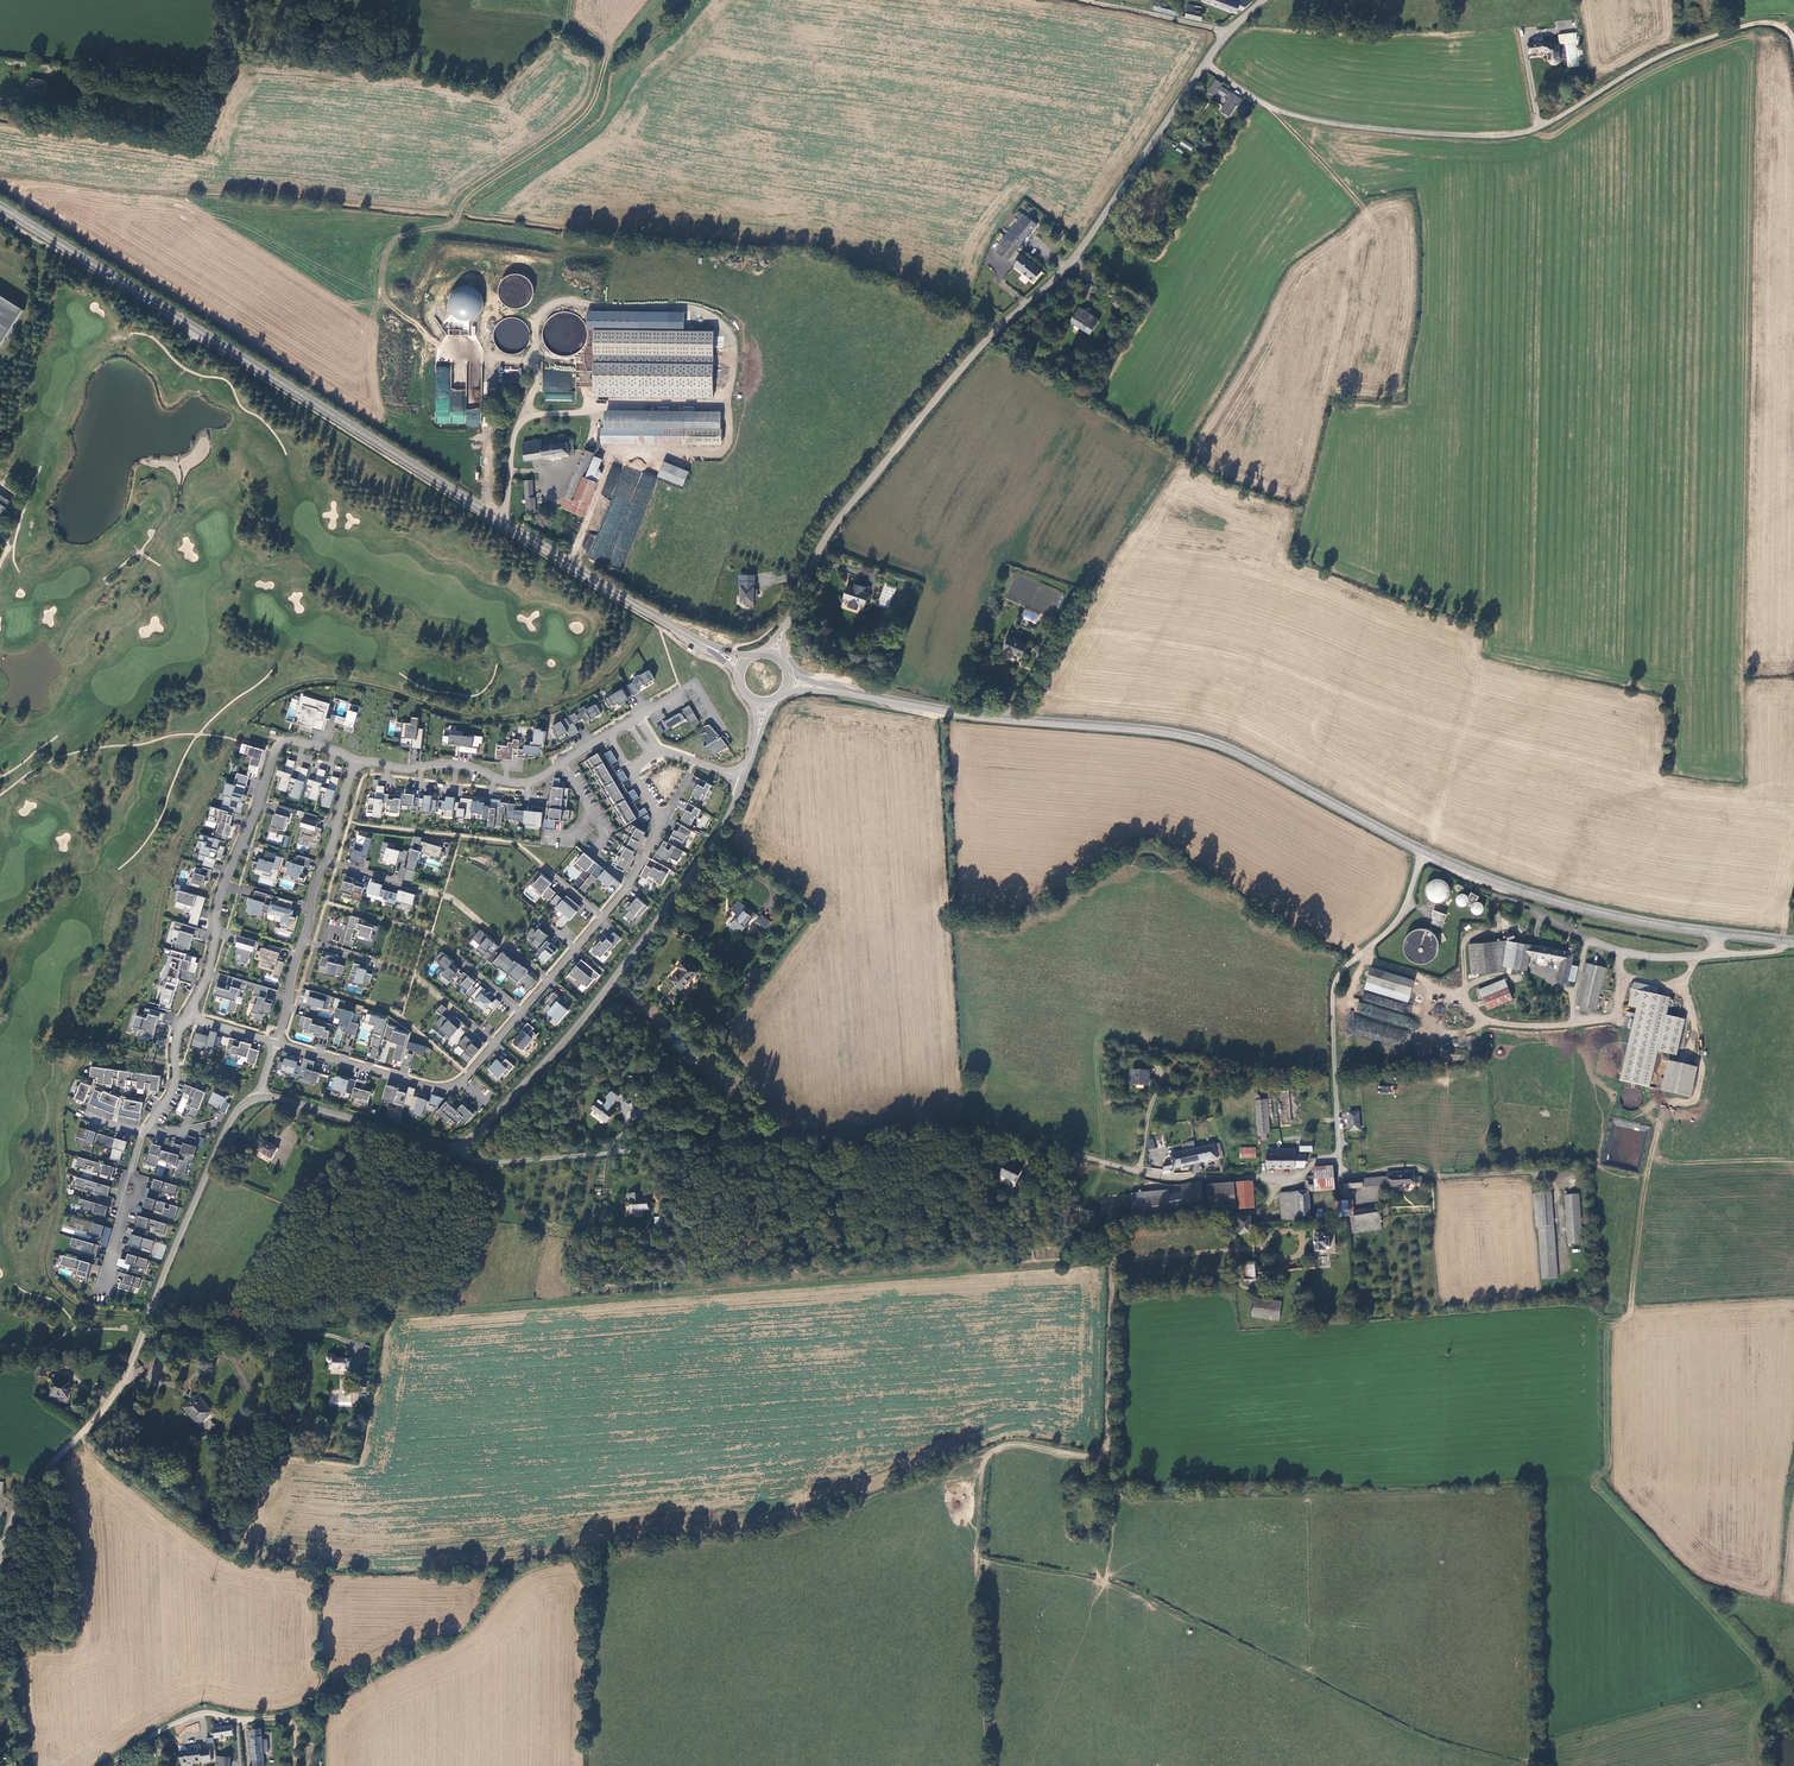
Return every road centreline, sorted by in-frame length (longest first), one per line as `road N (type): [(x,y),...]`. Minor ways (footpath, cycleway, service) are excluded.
road 1 (unclassified): [(454,1148),(510,1162),(957,1124),(1171,1179),(1305,1174),(1317,1161),(1339,1161)]
road 2 (secondary): [(701,643),(0,206)]
road 3 (tertiary): [(784,630),(836,522),(966,364),(1074,259),(1206,64)]
road 4 (unclassified): [(1206,64),(1294,116),(1490,136),(1527,133),(1641,66),(1720,35),(1769,24),(1793,42)]
road 5 (secondary): [(1424,852),(1203,740),(963,713),(828,689)]
road 6 (tertiary): [(0,1568),(21,1499),(124,1375),(212,1162),(235,1115),(259,1097)]
road 7 (tertiary): [(454,1148),(509,1101),(613,980),(703,862),(743,778)]
road 8 (residential): [(275,1044),(450,1089),(628,885)]
road 9 (secondary): [(1793,942),(1584,910),(1424,852)]
road 10 (residential): [(188,1016),(207,978),(220,897),(275,749),(294,741),(355,761)]
road 11 (unclassified): [(1424,852),(1400,917),(1333,987),(1339,1161)]
road 12 (residential): [(275,1044),(355,761)]
road 13 (unclassified): [(1339,1161),(1354,1175),(1407,1167),(1440,1177),(1528,1171),(1543,1175),(1557,1194)]
road 14 (residential): [(355,761),(407,769),(454,764),(523,783),(561,764)]
road 15 (tertiary): [(259,1097),(454,1148)]
road 16 (residential): [(144,1132),(105,1293)]
road 17 (unclassified): [(106,1765),(196,1714),(244,1722)]
road 18 (residential): [(561,764),(602,833),(596,858),(628,885)]

